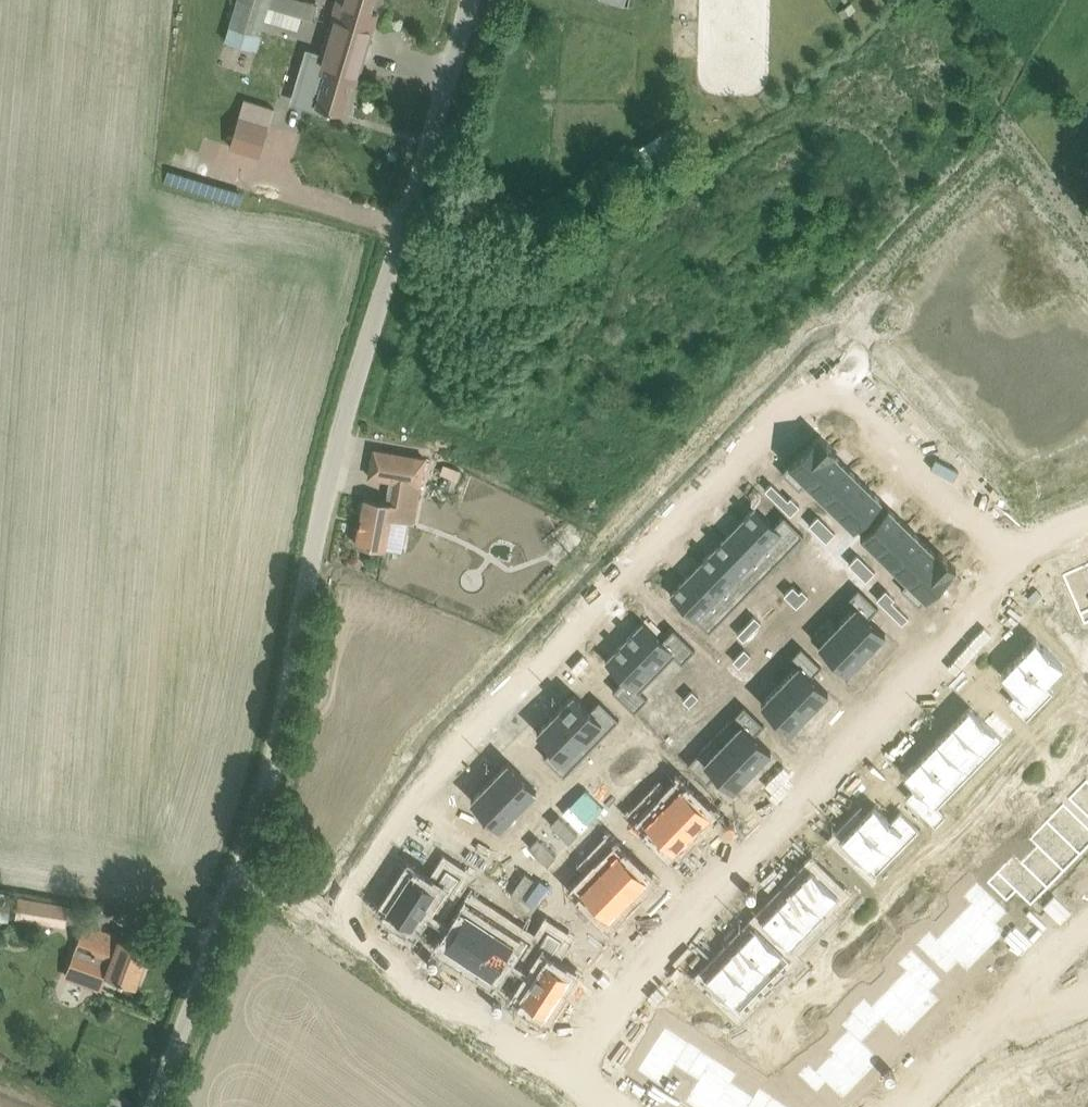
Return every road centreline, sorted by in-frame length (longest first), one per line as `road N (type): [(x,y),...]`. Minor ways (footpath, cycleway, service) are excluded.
road 1 (residential): [(570,1066),(354,921),(345,899),(357,871),(456,753),(796,411),(828,401),(868,409),(1010,553)]
road 2 (unclassified): [(166,1106),(278,784),(304,687),(344,420),(471,0)]
road 3 (residential): [(1010,553),(986,611),(646,961),(570,1066)]
road 4 (residential): [(901,1106),(1009,999)]

